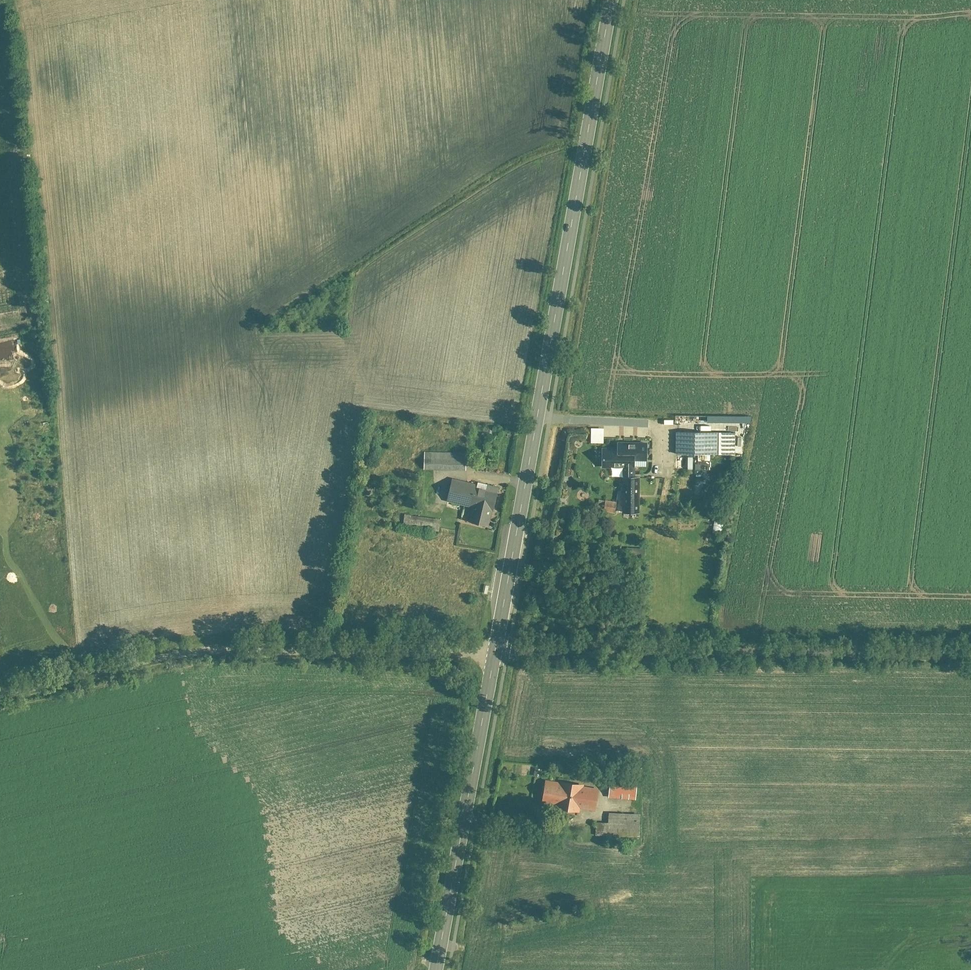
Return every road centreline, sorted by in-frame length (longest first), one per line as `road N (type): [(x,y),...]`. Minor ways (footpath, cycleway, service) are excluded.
road 1 (primary): [(494,654),(610,0)]
road 2 (unclassified): [(494,654),(216,645),(0,697)]
road 3 (unclassified): [(970,658),(494,654)]
road 4 (primary): [(433,969),(494,654)]

